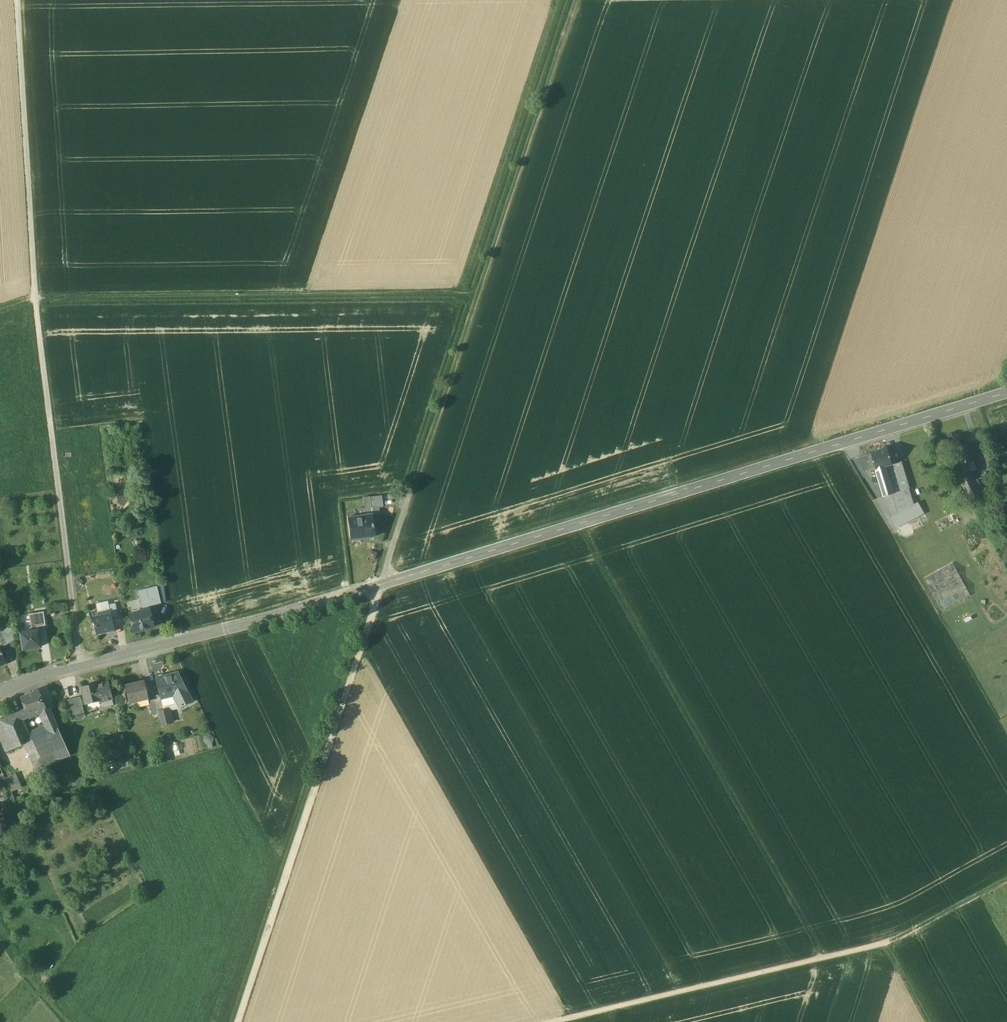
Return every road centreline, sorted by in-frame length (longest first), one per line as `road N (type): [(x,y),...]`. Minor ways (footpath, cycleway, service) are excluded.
road 1 (secondary): [(1006,391),(337,599),(50,674),(0,695)]
road 2 (track): [(0,308),(35,296),(475,294),(411,495)]
road 3 (track): [(16,0),(35,296),(81,665)]
road 4 (track): [(820,958),(577,524)]
road 5 (track): [(552,1021),(888,943),(1006,880)]
road 6 (track): [(239,1021),(380,585)]
road 7 (track): [(572,0),(475,294)]
road 8 (track): [(66,1021),(0,913)]

